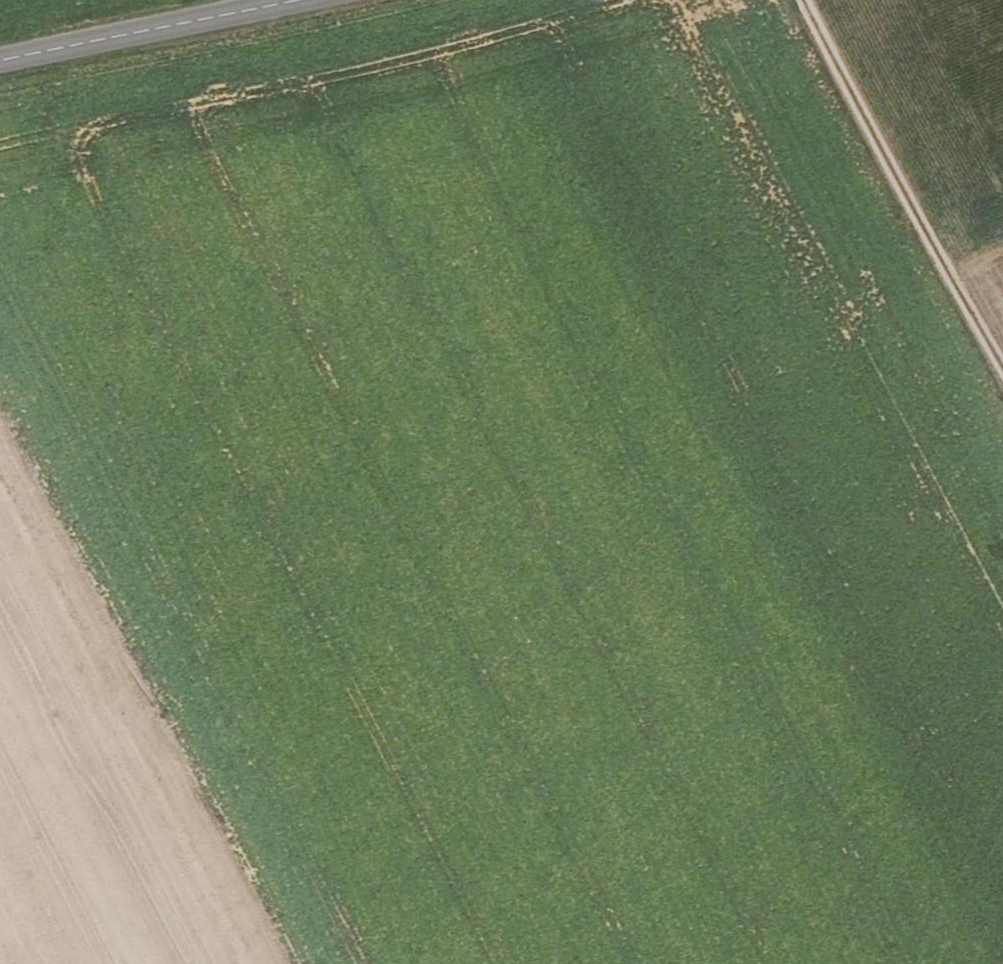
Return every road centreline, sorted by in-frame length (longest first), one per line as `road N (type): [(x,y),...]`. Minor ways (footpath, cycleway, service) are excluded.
road 1 (track): [(1002,368),(804,0)]
road 2 (tertiary): [(0,61),(303,0)]

